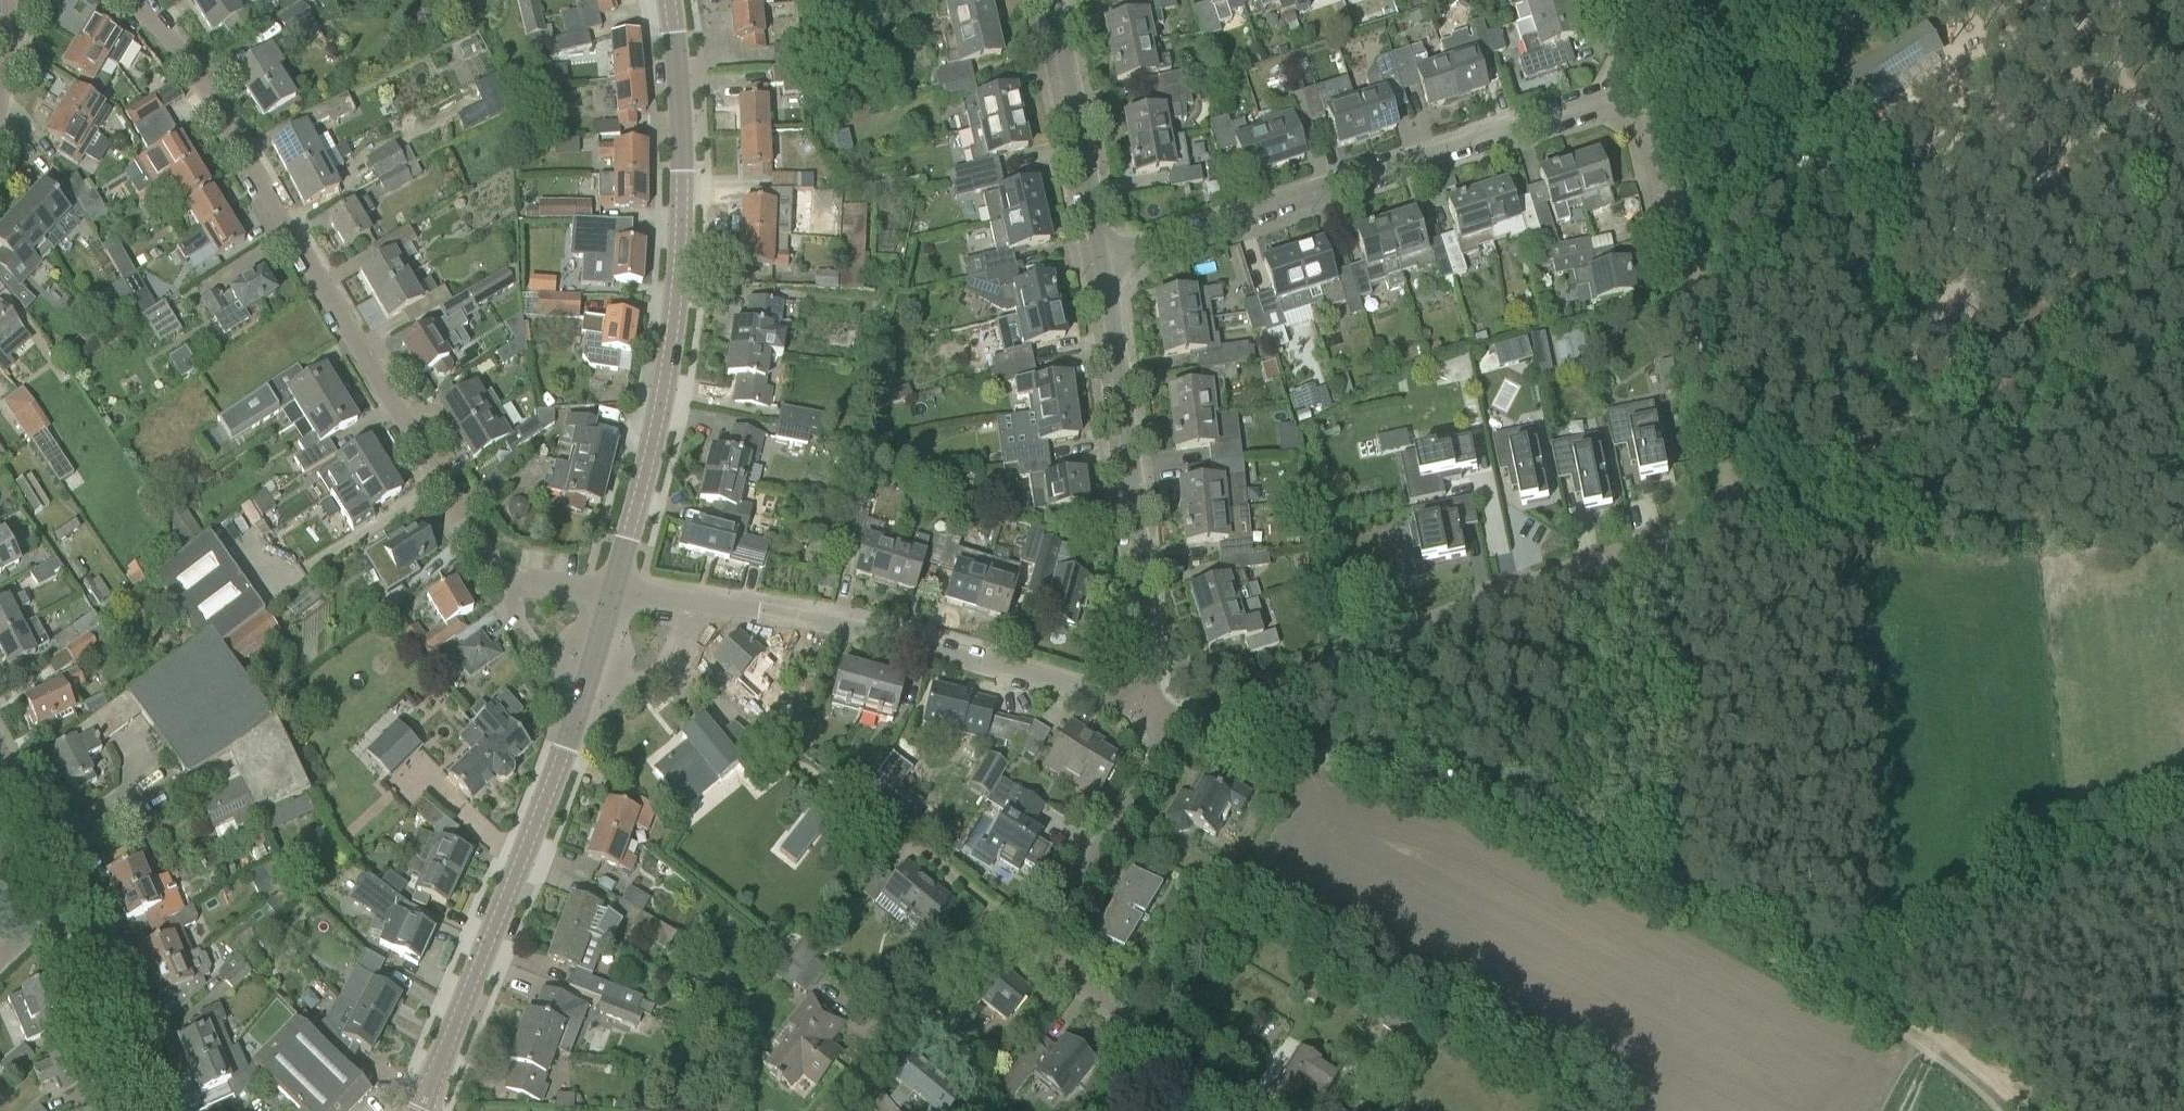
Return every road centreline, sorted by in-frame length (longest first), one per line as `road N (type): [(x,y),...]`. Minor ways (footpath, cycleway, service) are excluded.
road 1 (residential): [(1181,720),(1735,505),(1693,288),(1637,81)]
road 2 (residential): [(512,575),(466,529),(178,47),(129,0)]
road 3 (tertiary): [(613,591),(655,427),(676,293),(681,155),(667,0)]
road 4 (residential): [(1105,262),(1637,81)]
road 5 (tertiary): [(422,1110),(576,721),(613,591)]
road 6 (track): [(1743,928),(1452,790),(1231,732)]
road 7 (residential): [(1150,709),(842,624),(699,604)]
road 8 (residential): [(1150,709),(1105,262)]
road 9 (track): [(993,913),(721,706),(669,656)]
road 10 (track): [(2020,1110),(1978,1065),(1916,1020),(1743,928)]
road 11 (residential): [(831,1110),(993,913),(1038,945)]
road 12 (residential): [(1038,945),(1145,1035),(1256,1110)]
road 13 (residential): [(1105,262),(1053,0)]
road 14 (residential): [(1038,945),(1181,720)]
road 15 (track): [(1649,132),(1868,0)]
road 16 (track): [(1735,505),(1969,407)]
road 17 (track): [(1969,407),(2183,295)]
road 18 (track): [(1969,407),(2041,459),(2183,438)]
road 19 (residential): [(152,1110),(64,905)]
road 20 (track): [(1983,1098),(1997,1083),(2053,1071),(2180,1110)]
road 21 (residential): [(64,905),(0,772)]
road 22 (track): [(1865,554),(1759,526),(1735,505)]

